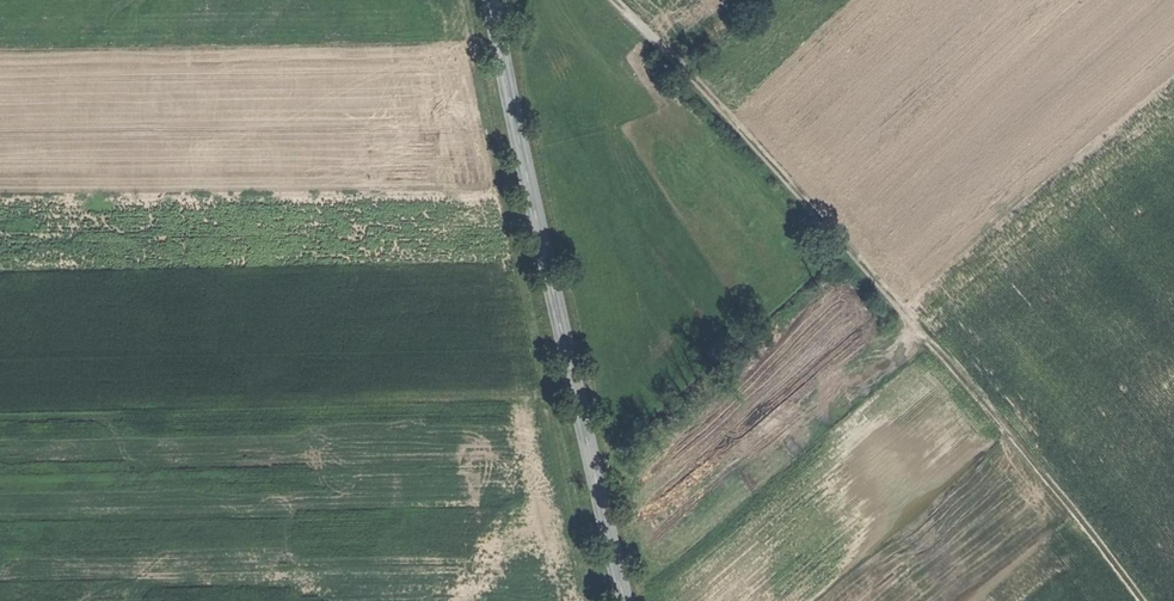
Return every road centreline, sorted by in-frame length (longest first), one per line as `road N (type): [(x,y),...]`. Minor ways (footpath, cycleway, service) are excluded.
road 1 (track): [(614,0),(924,326),(1145,600)]
road 2 (secondary): [(622,600),(492,0)]

